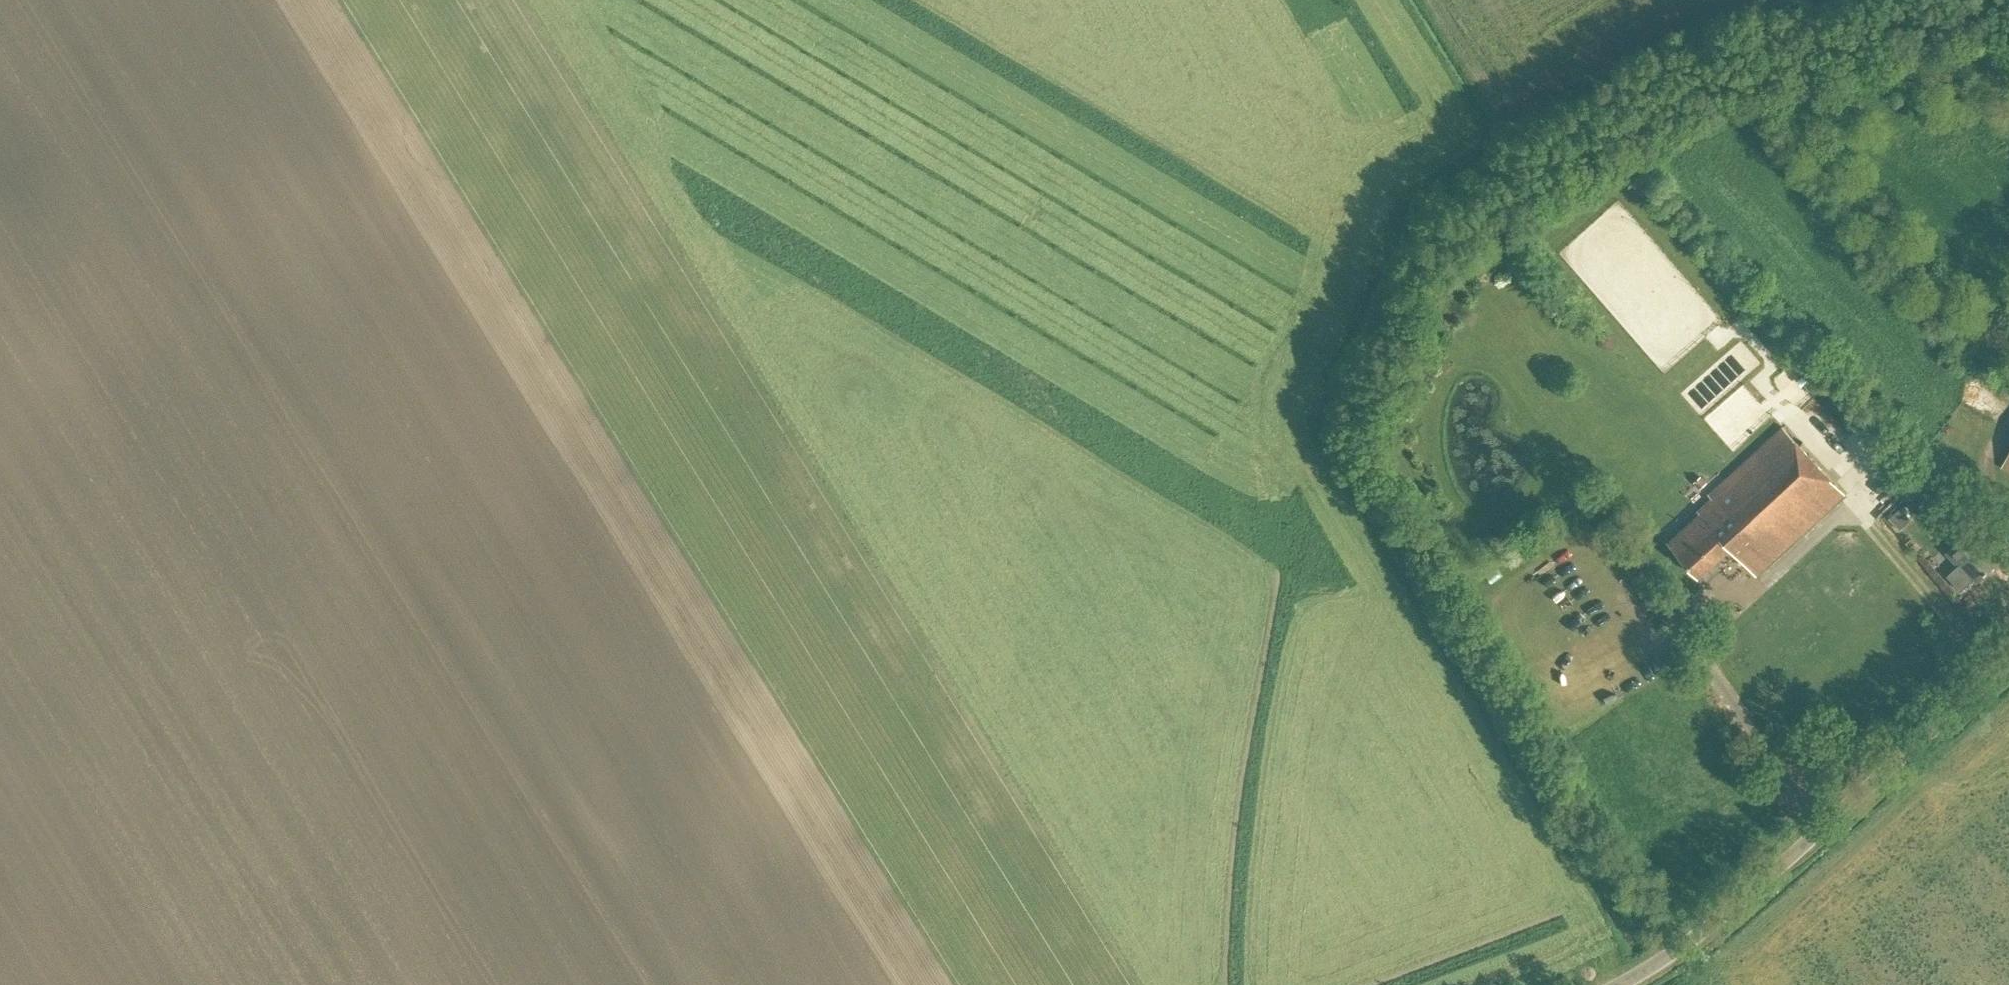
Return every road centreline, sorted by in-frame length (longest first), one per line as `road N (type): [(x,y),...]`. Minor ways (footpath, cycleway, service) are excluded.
road 1 (unclassified): [(1614,984),(1700,935),(2008,661)]

